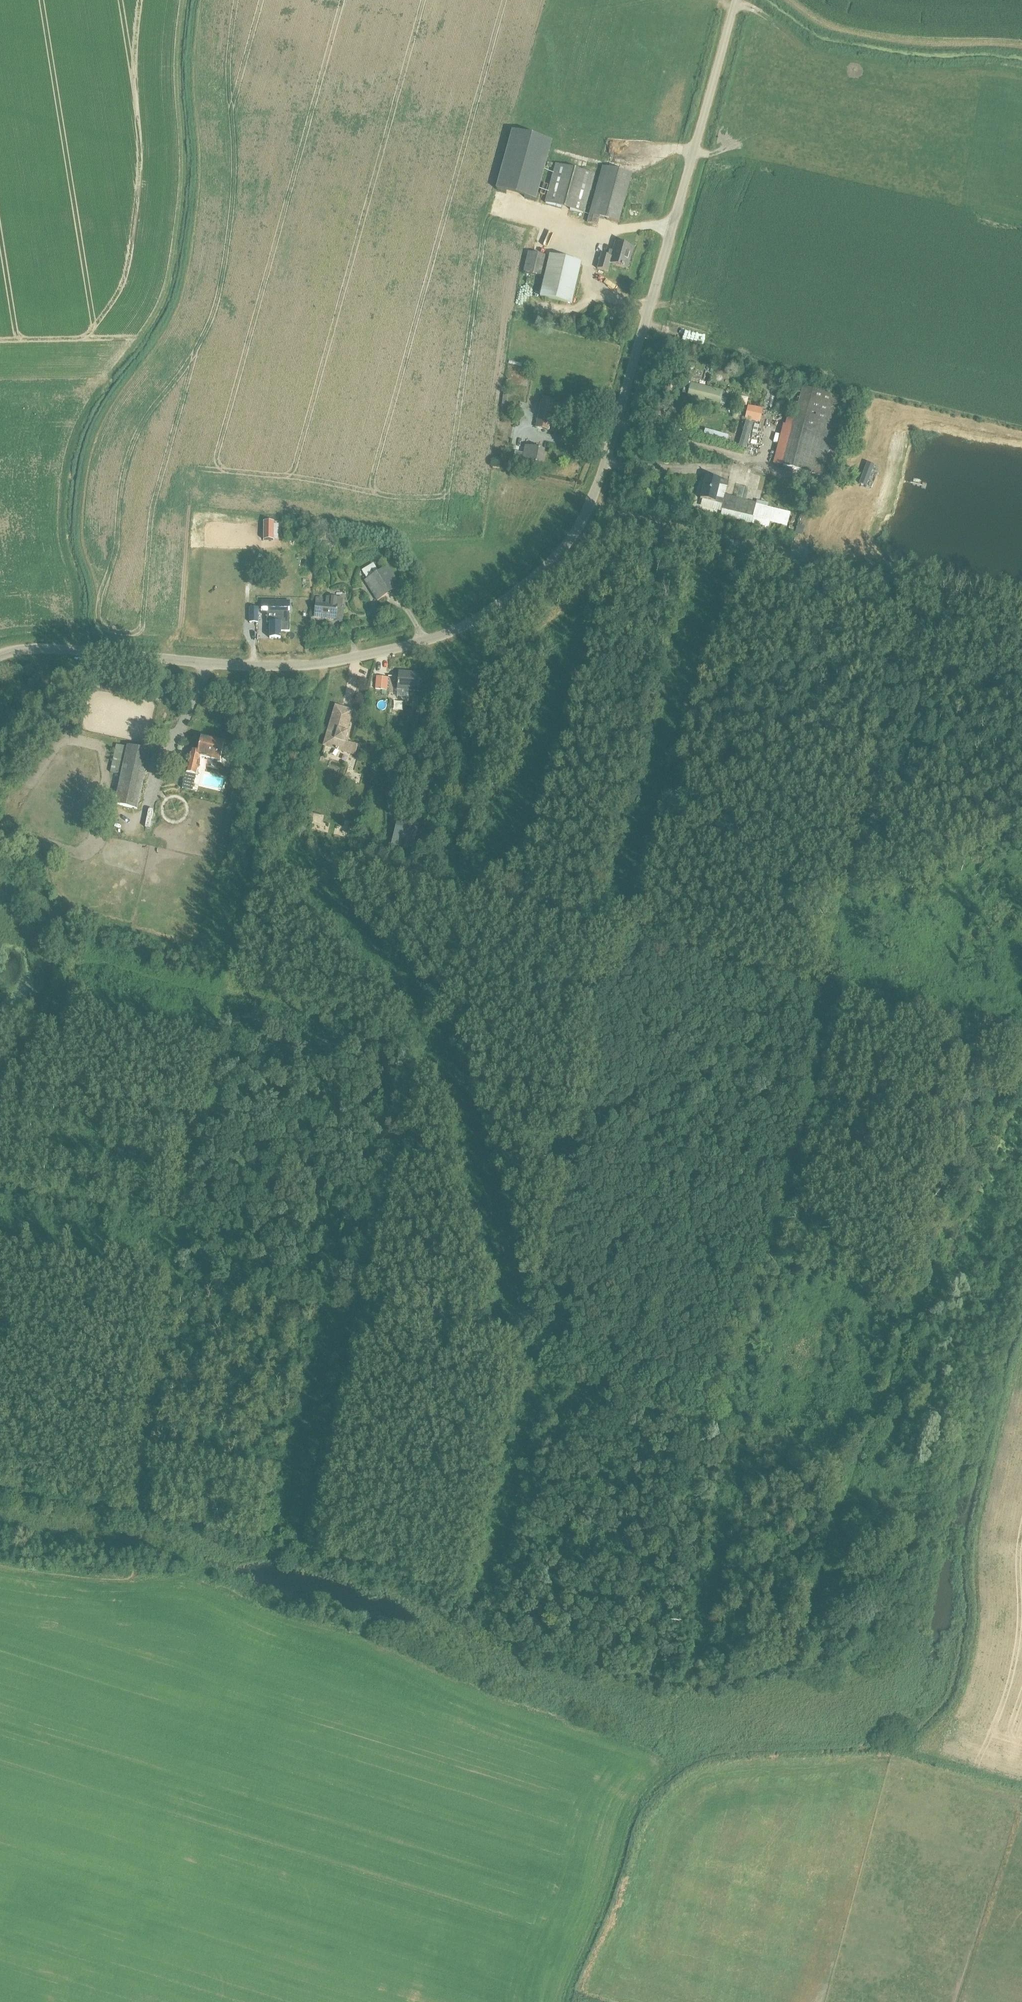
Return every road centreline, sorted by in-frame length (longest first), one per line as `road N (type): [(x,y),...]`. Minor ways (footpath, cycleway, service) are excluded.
road 1 (track): [(164,1265),(520,1351),(564,1379),(724,1425),(837,989),(444,892)]
road 2 (track): [(1021,1036),(849,1457),(794,1646),(770,1664),(731,1677),(682,1679),(528,1646),(385,1571),(127,1505)]
road 3 (unclassified): [(0,656),(40,649),(241,665),(321,663),(460,628),(543,570),(582,522),(598,485),(736,0)]
road 4 (track): [(353,1311),(426,1036),(417,1023),(88,955),(67,969),(47,1010),(7,1054)]
road 5 (track): [(437,636),(462,686),(630,549),(1021,643)]
road 6 (track): [(248,845),(212,980),(218,1005),(164,1265),(127,1505)]
road 7 (track): [(462,686),(453,730),(470,776),(444,892),(248,845)]
road 8 (track): [(248,845),(275,729),(321,676),(321,663)]
road 9 (track): [(127,1505),(0,1483)]

